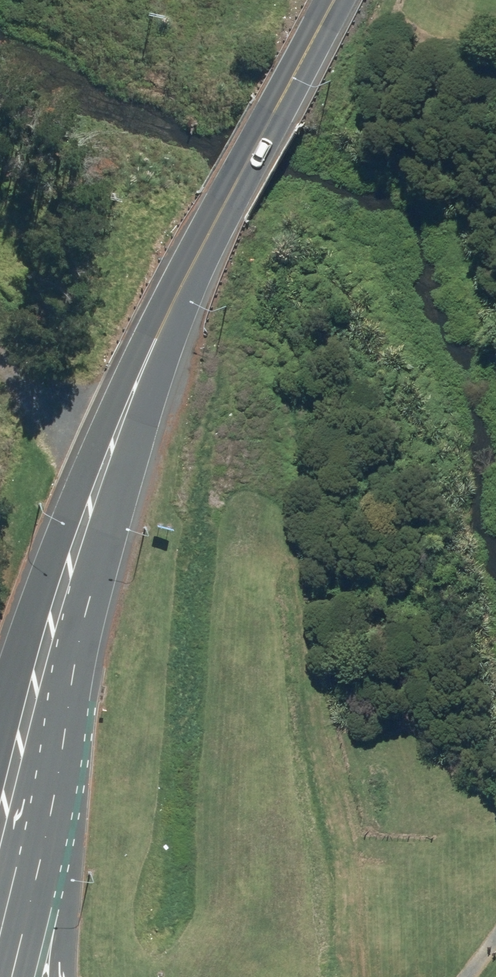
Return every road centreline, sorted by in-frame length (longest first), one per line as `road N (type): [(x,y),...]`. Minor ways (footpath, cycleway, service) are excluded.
road 1 (secondary): [(111,459),(225,209),(334,0)]
road 2 (secondary): [(0,728),(111,459)]
road 3 (secondary): [(70,705),(0,976)]
road 4 (secondary): [(70,705),(63,976)]
road 5 (secondary): [(111,459),(70,705)]
road 6 (track): [(0,370),(21,407),(50,431),(111,459)]

